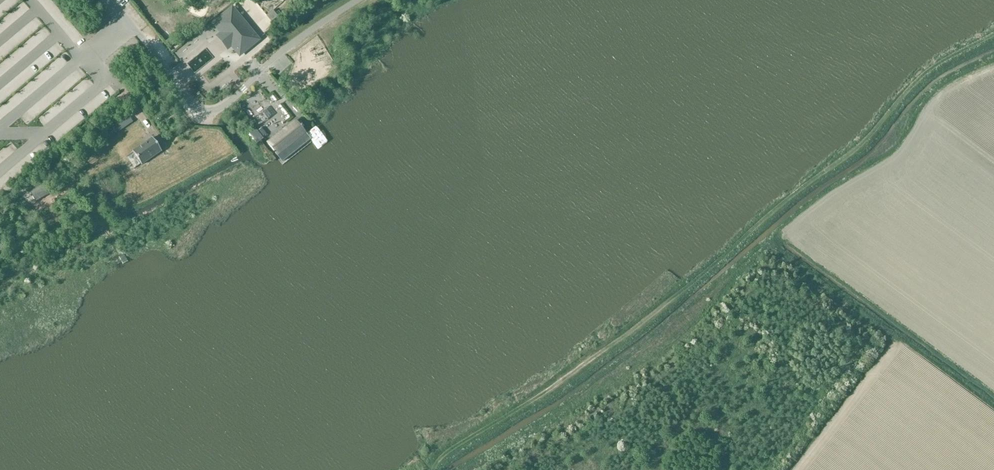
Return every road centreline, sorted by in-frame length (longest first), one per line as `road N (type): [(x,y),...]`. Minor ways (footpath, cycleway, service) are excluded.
road 1 (track): [(435,469),(657,311),(869,135),(930,68),(993,34)]
road 2 (track): [(768,246),(587,395),(469,469)]

